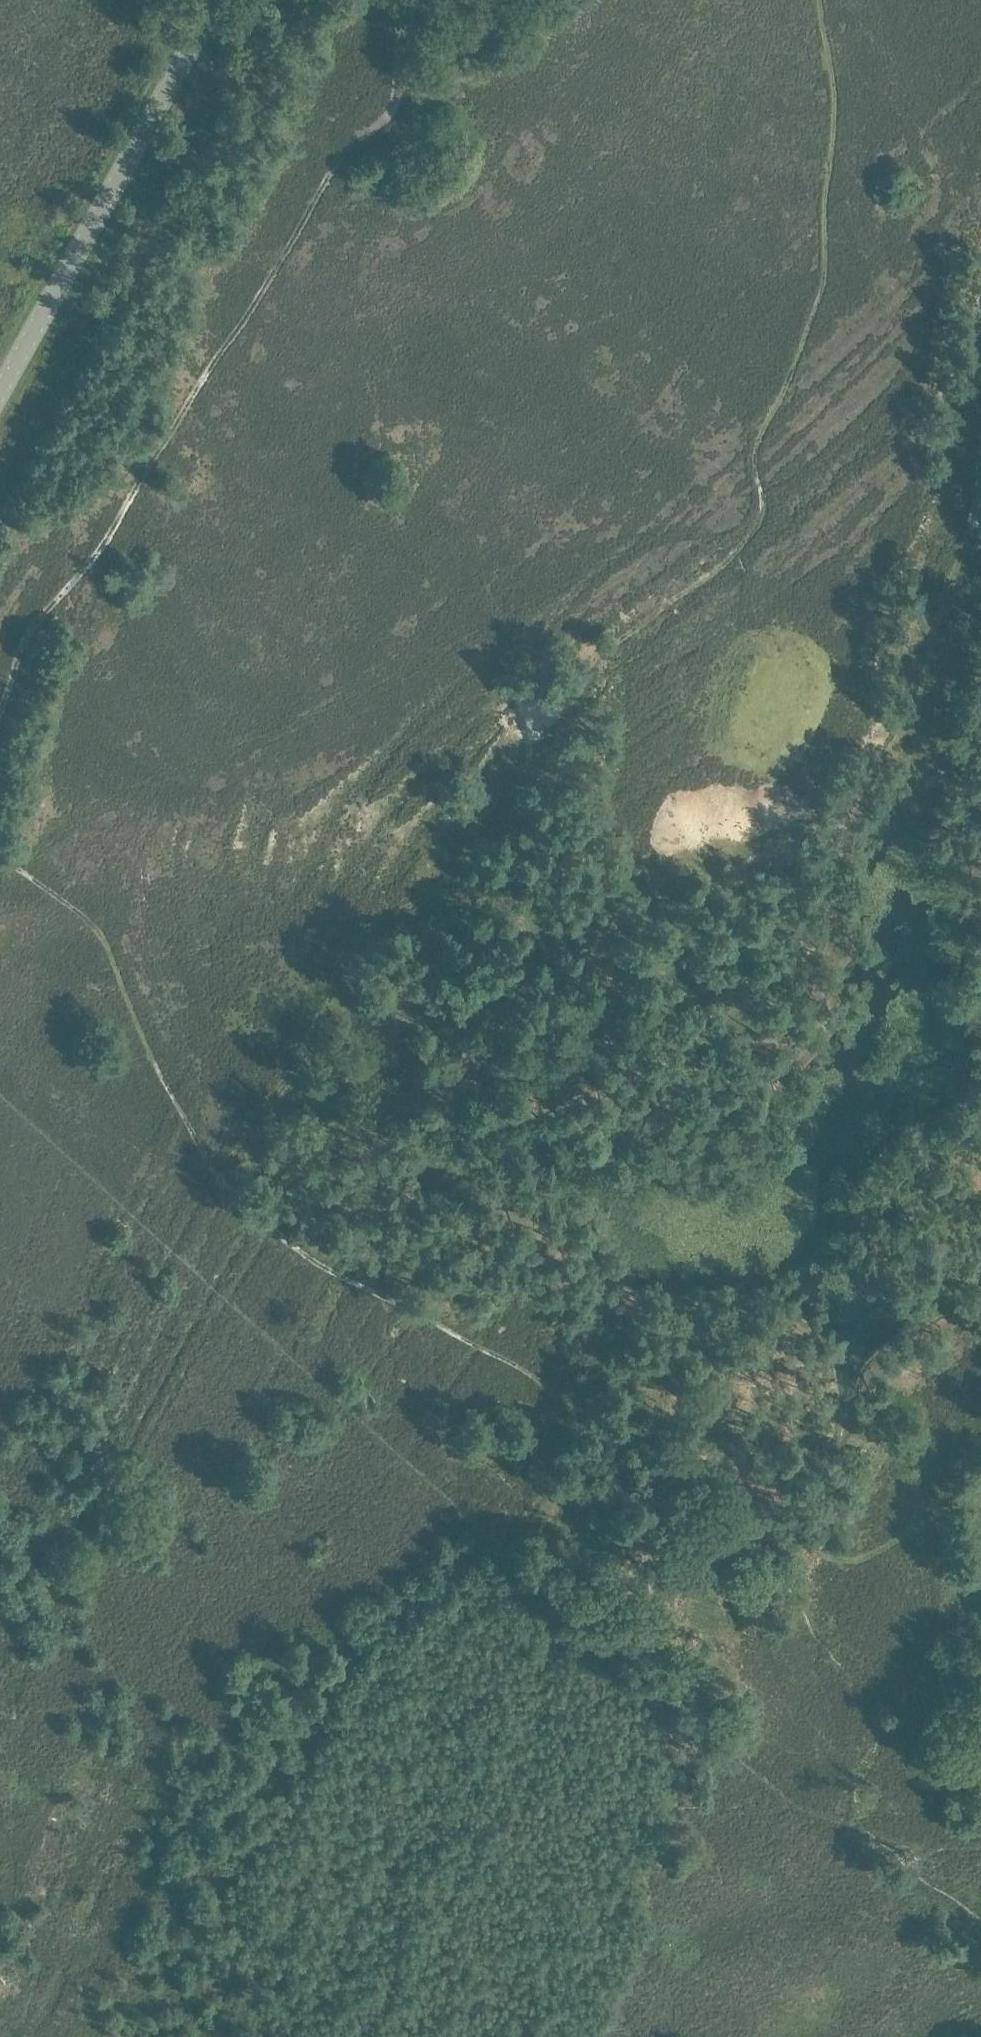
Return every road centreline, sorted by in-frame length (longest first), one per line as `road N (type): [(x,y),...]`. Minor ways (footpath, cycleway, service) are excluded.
road 1 (track): [(818,0),(832,96),(823,282),(784,398),(759,440),(761,518),(737,551),(690,534),(595,571),(318,714),(110,803),(18,869)]
road 2 (track): [(980,1504),(879,1551),(836,1559),(720,1516),(639,1466),(541,1378),(308,1257),(214,1176),(149,1061),(103,934),(0,857)]
road 3 (track): [(0,712),(24,642),(112,531),(352,144),(400,105),(397,52),(414,0)]
road 4 (tertiary): [(0,393),(218,0)]

